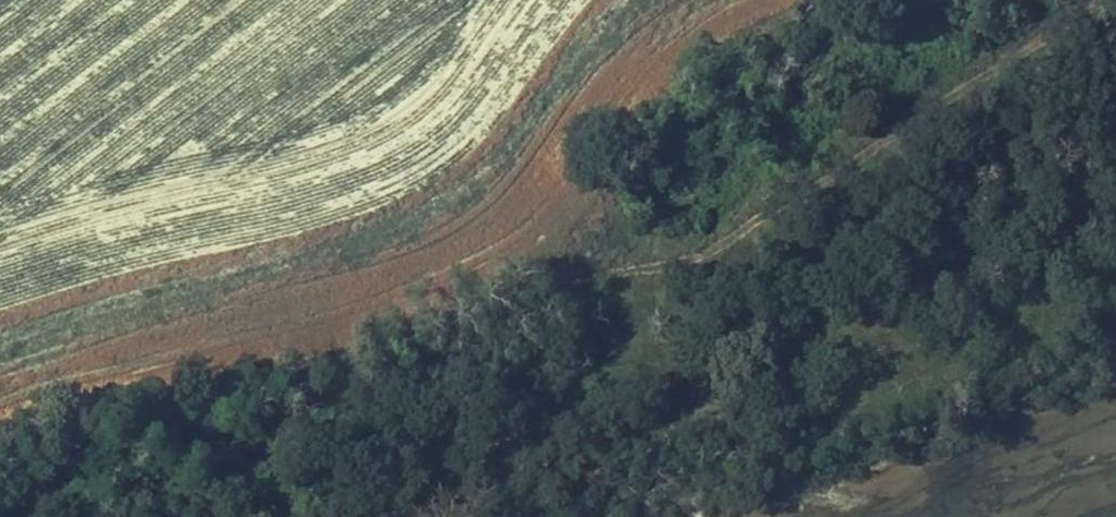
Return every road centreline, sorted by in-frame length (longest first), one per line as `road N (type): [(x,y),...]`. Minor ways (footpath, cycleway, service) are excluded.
road 1 (track): [(1105,0),(1000,76),(860,161),(658,266),(451,284),(216,347),(0,442)]
road 2 (track): [(0,470),(74,479),(163,447),(241,443),(360,467),(456,470),(587,424),(842,355),(935,341),(1039,306),(1115,264)]

